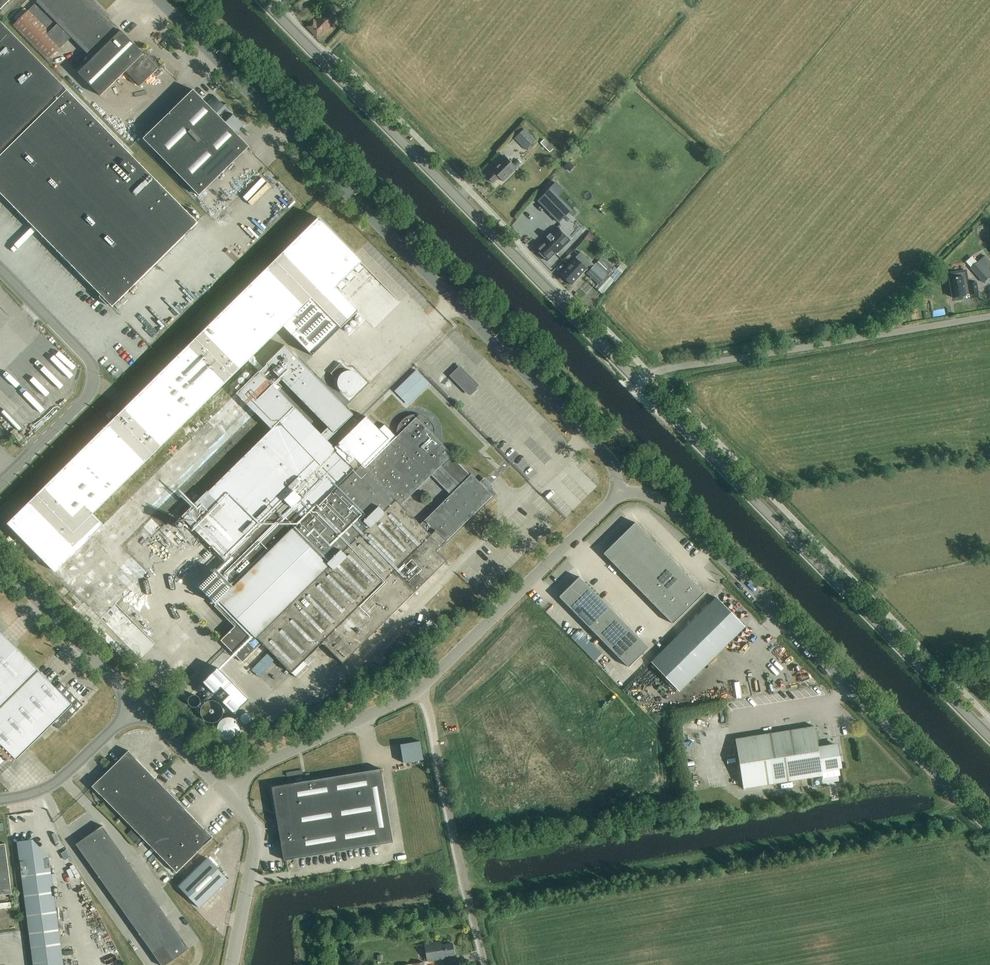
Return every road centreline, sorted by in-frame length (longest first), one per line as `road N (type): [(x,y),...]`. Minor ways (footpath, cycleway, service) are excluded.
road 1 (unclassified): [(622,491),(607,457),(158,0)]
road 2 (secondary): [(639,384),(261,0)]
road 3 (unclassified): [(225,793),(246,773),(418,692),(622,491)]
road 4 (unclassified): [(989,830),(673,512),(622,491)]
road 5 (secondary): [(989,739),(639,384)]
road 6 (unclassified): [(989,315),(666,369),(639,384)]
road 7 (unclassified): [(0,486),(89,395),(95,379),(89,360),(0,269)]
road 8 (track): [(423,687),(487,964)]
road 9 (unclassified): [(0,562),(139,705)]
road 10 (unclassified): [(232,964),(256,844),(251,819),(225,793)]
road 11 (unclassified): [(139,705),(53,785),(0,802)]
road 12 (unclassified): [(139,705),(225,793)]

